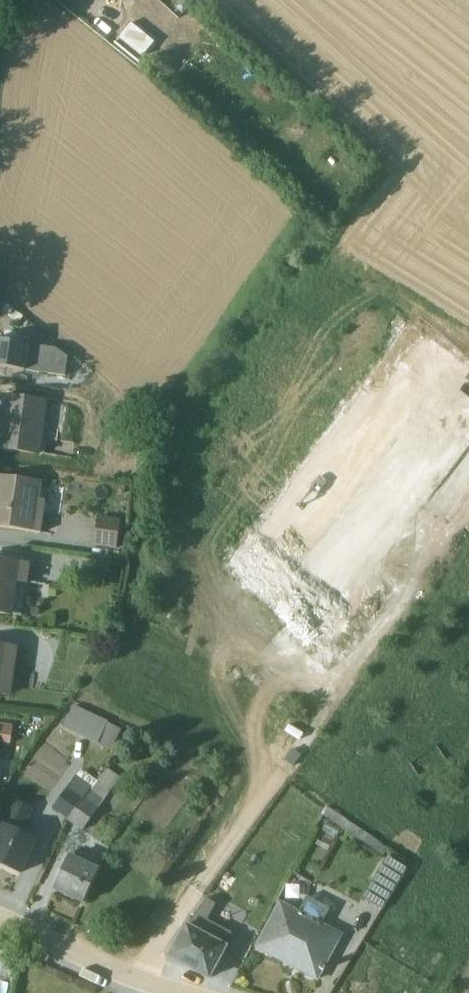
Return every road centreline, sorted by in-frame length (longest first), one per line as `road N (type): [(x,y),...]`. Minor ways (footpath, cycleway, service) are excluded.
road 1 (residential): [(0,922),(176,992)]

